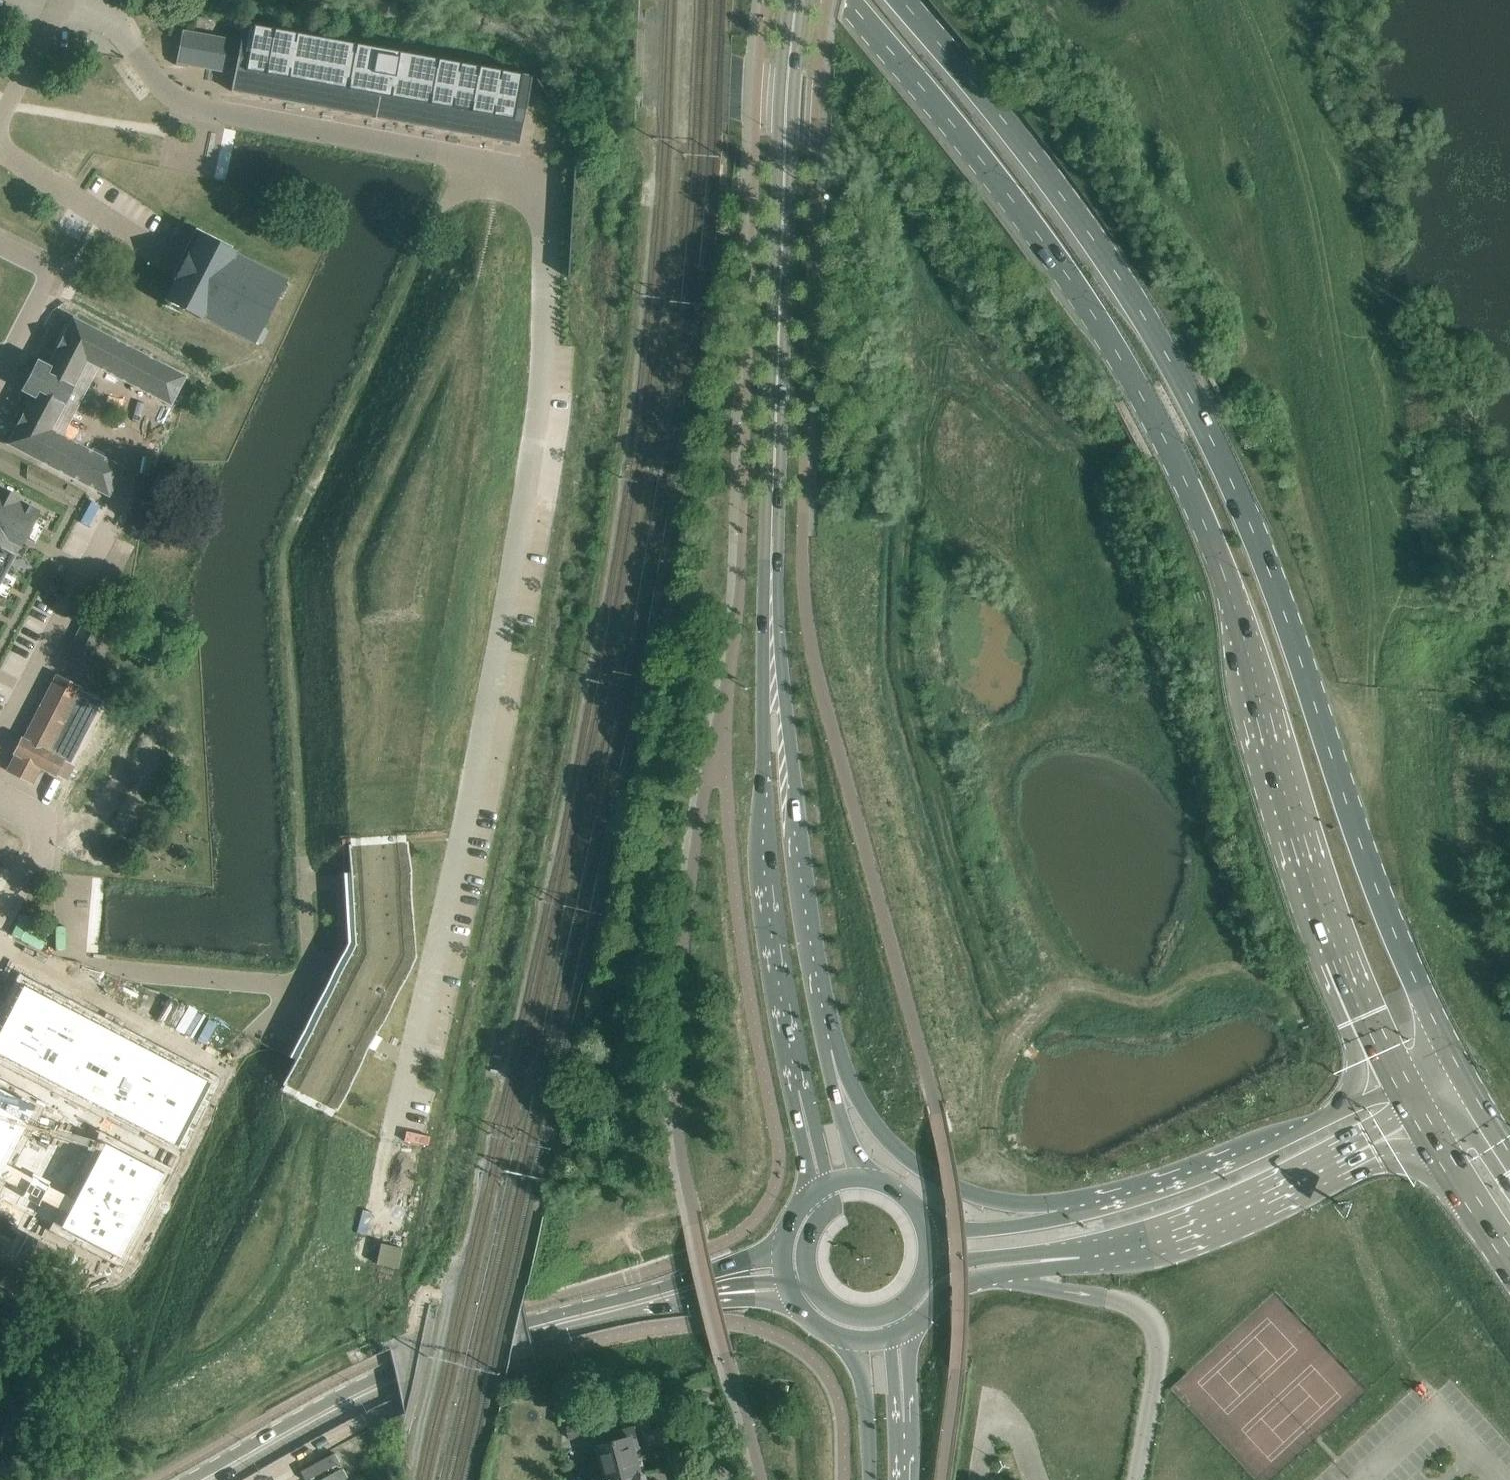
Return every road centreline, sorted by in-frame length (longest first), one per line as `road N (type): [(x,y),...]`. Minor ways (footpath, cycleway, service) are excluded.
road 1 (residential): [(71,0),(117,24),(149,73),(174,94),(491,170),(530,186),(540,207),(543,347),(535,435),(467,821),(393,1137)]
road 2 (primary): [(846,0),(1021,210),(1155,419),(1214,547),(1333,924),(1401,1080)]
road 3 (primary): [(1462,1072),(1388,916),(1258,537),(1193,402),(1060,191),(902,0)]
road 4 (secondary): [(772,583),(797,0)]
road 5 (secondary): [(772,583),(763,612),(766,875),(794,1070)]
road 6 (secondary): [(828,1042),(772,583)]
road 7 (tertiary): [(615,1308),(397,1380),(206,1479)]
road 8 (secondary): [(1401,1080),(1182,1175),(1060,1210)]
road 9 (secondary): [(1114,1251),(1240,1210),(1421,1116)]
road 10 (secondary): [(1060,1210),(977,1195),(915,1163),(879,1128),(828,1042)]
road 11 (residential): [(285,990),(111,970),(72,985),(0,945)]
road 12 (residential): [(0,737),(113,517)]
road 13 (secondary): [(921,1321),(968,1282),(1094,1265),(1114,1251)]
road 14 (secondary): [(920,1283),(960,1260),(1114,1251)]
road 15 (residential): [(165,248),(0,152)]
road 16 (tertiary): [(786,1231),(760,1252),(636,1293),(615,1308)]
road 17 (primary): [(1421,1116),(1509,1256)]
road 18 (residential): [(0,923),(41,854),(44,824),(0,801)]
road 19 (secondary): [(1060,1210),(1042,1222),(968,1229),(915,1207)]
road 20 (secondary): [(879,1181),(850,1145),(828,1042)]
road 21 (secondary): [(839,1336),(862,1378),(871,1479)]
road 22 (secondary): [(794,1070),(806,1163),(801,1203)]
road 23 (residential): [(113,517),(0,460)]

